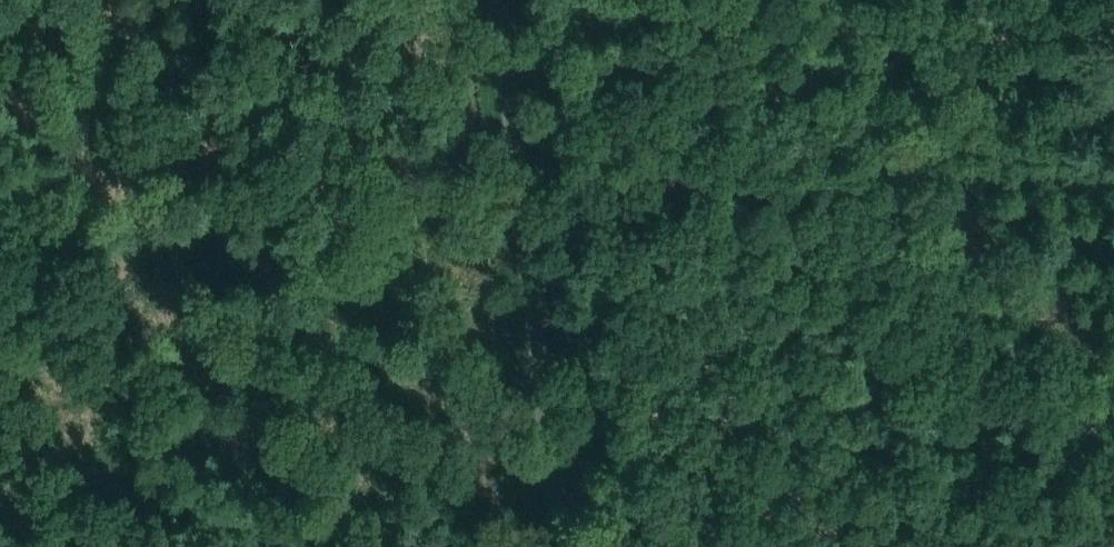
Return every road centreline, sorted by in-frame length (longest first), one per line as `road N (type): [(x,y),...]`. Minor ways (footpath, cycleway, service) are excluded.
road 1 (unclassified): [(555,546),(497,0)]

